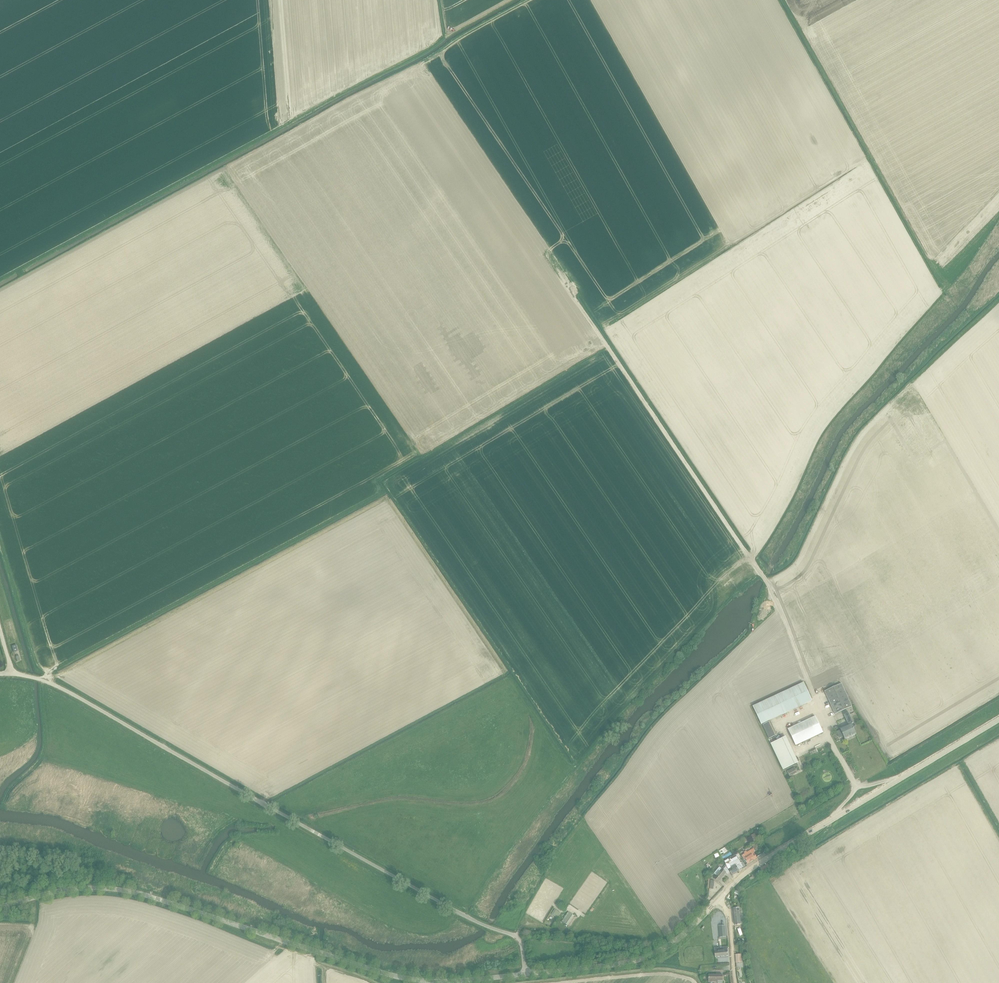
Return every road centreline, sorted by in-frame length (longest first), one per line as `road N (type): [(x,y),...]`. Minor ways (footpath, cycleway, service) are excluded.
road 1 (unclassified): [(526,974),(514,936),(461,913),(58,686),(0,673)]
road 2 (unclassified): [(526,974),(456,981),(387,974),(120,890),(65,890),(0,906)]
road 3 (unclassified): [(718,901),(764,860),(998,719)]
road 4 (unclassified): [(526,974),(643,957),(683,935),(718,901)]

